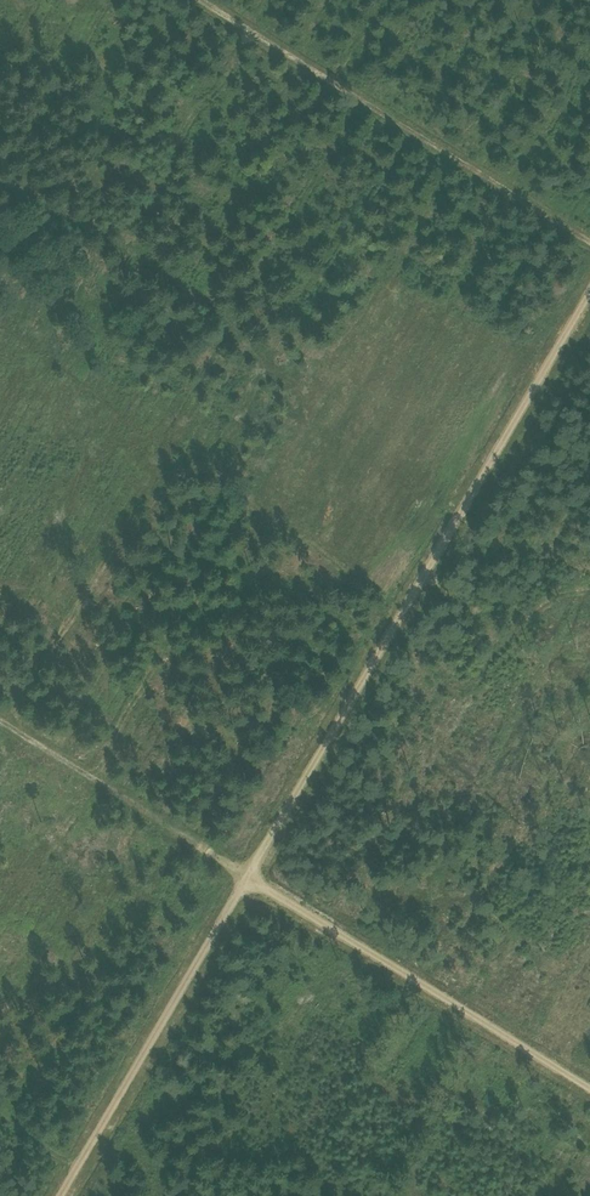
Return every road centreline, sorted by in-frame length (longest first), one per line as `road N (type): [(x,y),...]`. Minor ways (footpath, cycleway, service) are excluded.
road 1 (track): [(589,293),(245,877),(589,1090)]
road 2 (track): [(60,1195),(245,877),(0,723)]
road 3 (track): [(589,236),(205,0)]

